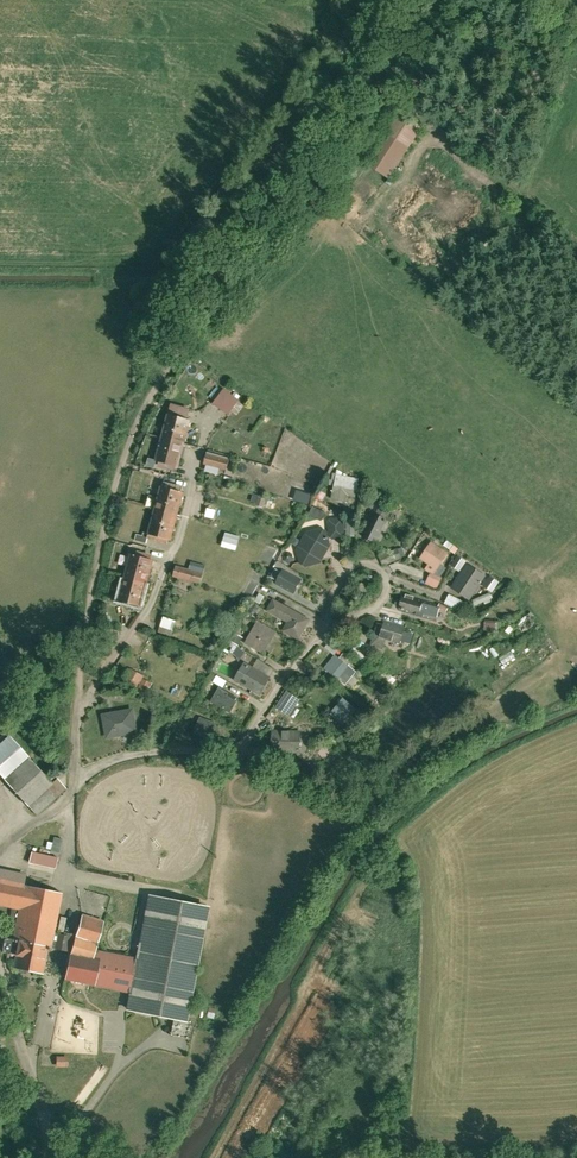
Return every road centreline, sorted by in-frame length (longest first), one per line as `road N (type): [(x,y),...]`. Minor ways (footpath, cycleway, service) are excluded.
road 1 (track): [(74,785),(121,758),(239,749),(307,651),(383,599),(384,572),(349,574),(330,613)]
road 2 (track): [(77,718),(155,599),(202,448)]
road 3 (track): [(53,1127),(0,965)]
road 4 (track): [(0,848),(65,806),(74,785),(77,718)]

